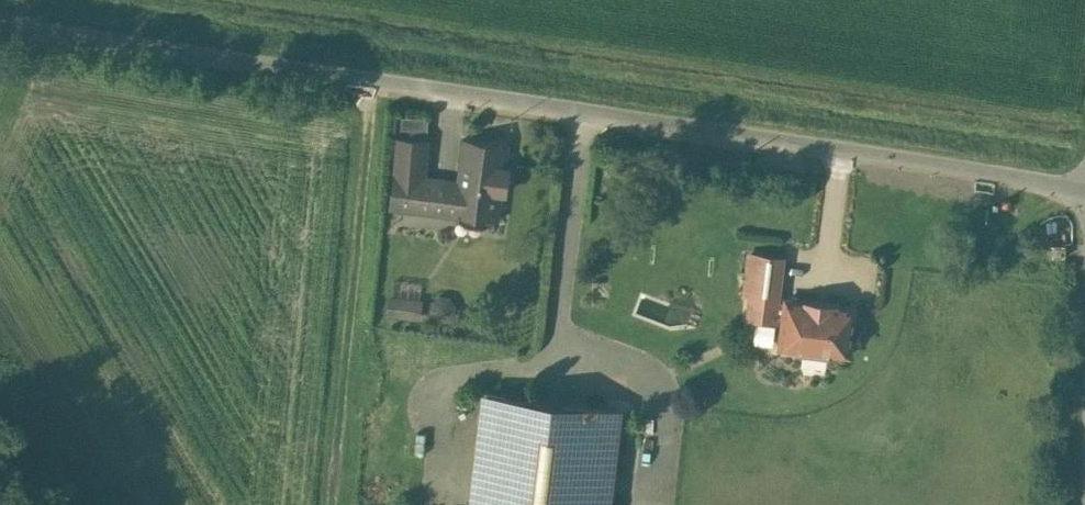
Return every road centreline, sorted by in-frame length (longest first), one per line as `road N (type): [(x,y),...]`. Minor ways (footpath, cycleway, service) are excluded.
road 1 (unclassified): [(1084,193),(0,24)]
road 2 (track): [(329,504),(371,80)]

